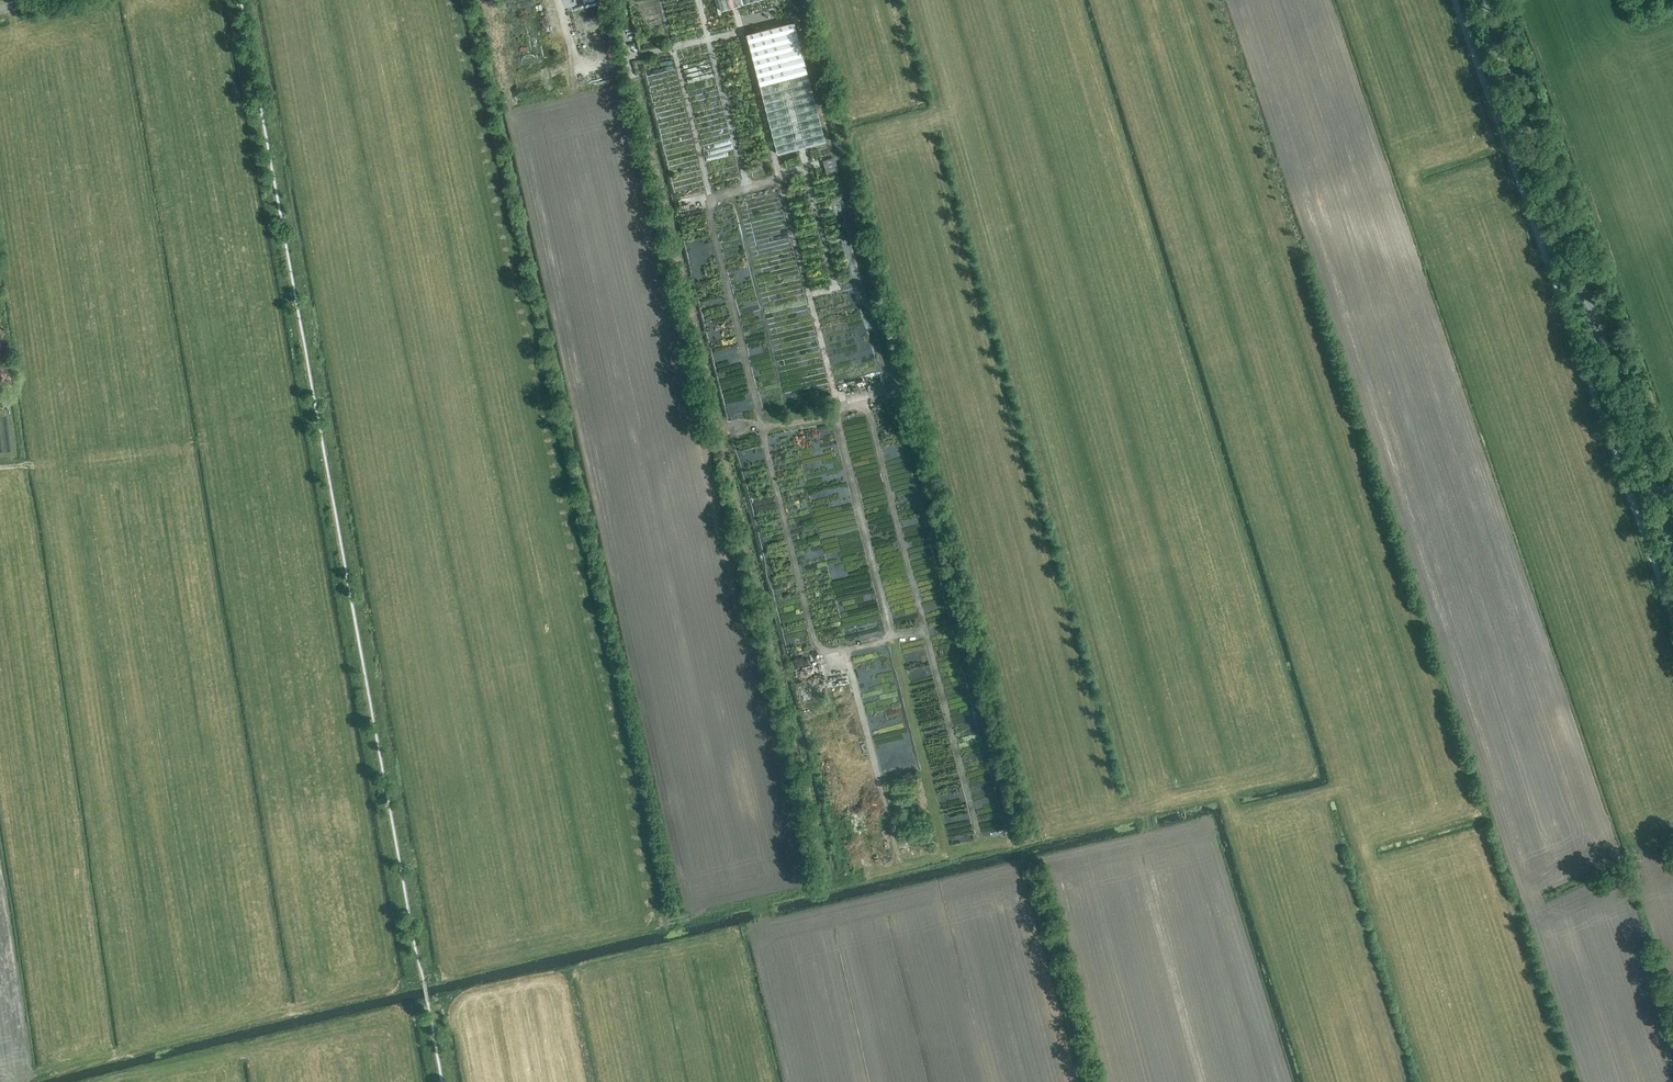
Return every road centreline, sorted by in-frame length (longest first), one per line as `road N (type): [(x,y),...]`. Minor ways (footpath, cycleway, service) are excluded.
road 1 (secondary): [(1672,540),(1482,0)]

